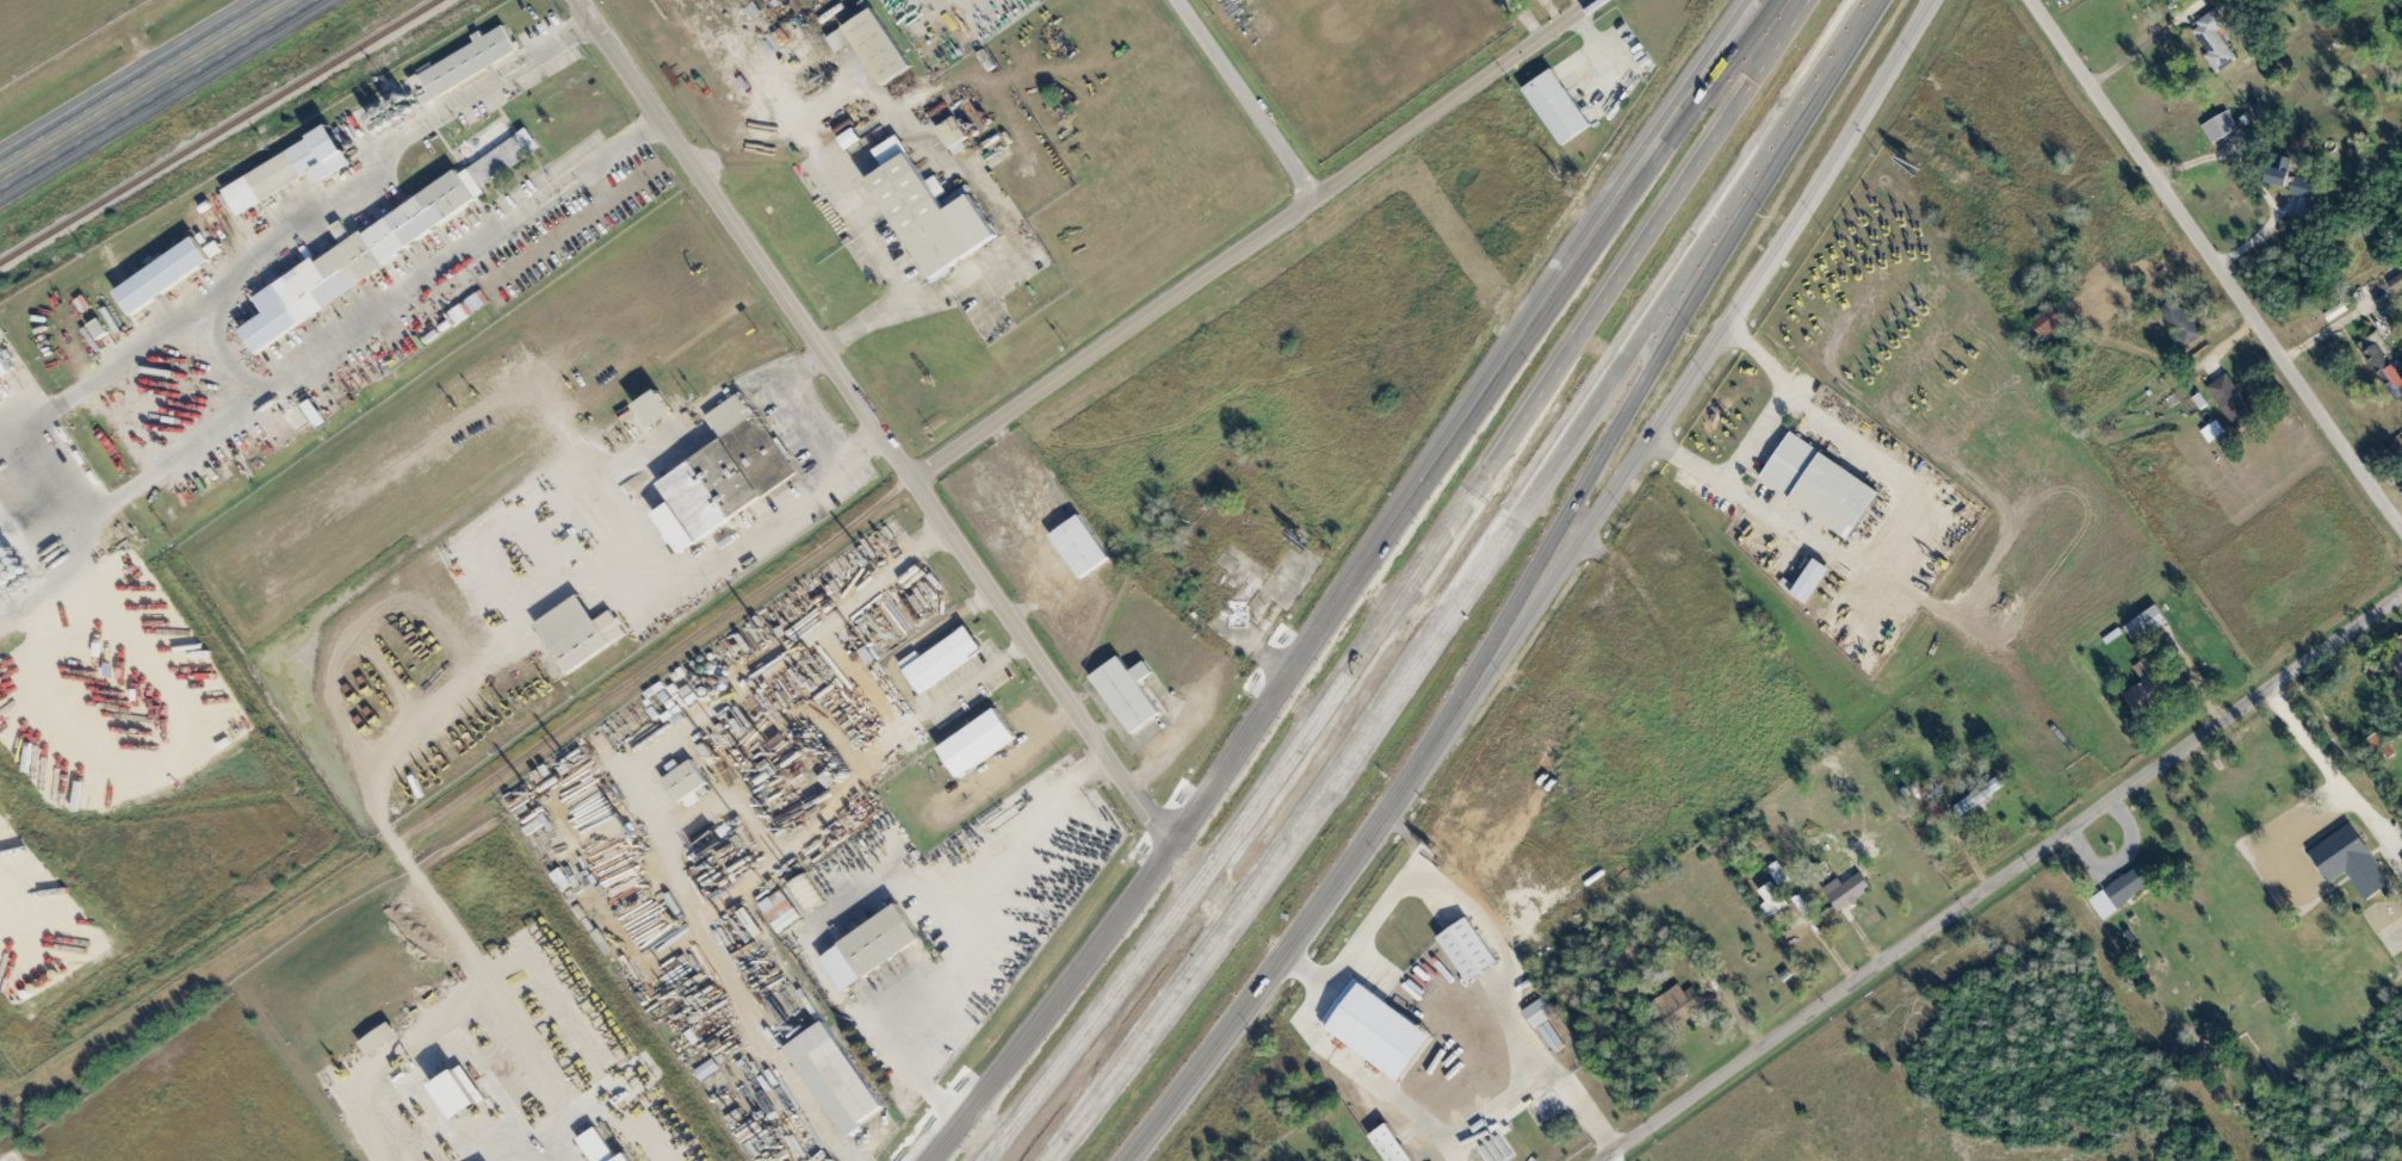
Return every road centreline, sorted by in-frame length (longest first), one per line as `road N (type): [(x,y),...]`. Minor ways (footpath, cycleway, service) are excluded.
road 1 (motorway): [(1048,1160),(1245,913),(1881,0)]
road 2 (motorway): [(1813,0),(1203,893),(989,1160)]
road 3 (tertiary): [(1753,0),(1182,848),(933,1160)]
road 4 (tertiary): [(1124,1160),(1271,971),(1738,306),(1928,0)]
road 5 (residential): [(1182,848),(914,482),(579,0)]
road 6 (tertiary): [(1603,1160),(2401,599)]
road 7 (residential): [(914,482),(1596,0)]
road 8 (motorway): [(1530,603),(1849,48)]
road 9 (tertiary): [(2401,517),(2035,0)]
road 10 (trunk): [(0,178),(297,0)]
road 11 (residential): [(1320,199),(1182,0)]
road 12 (motorway): [(1783,0),(1652,147)]

